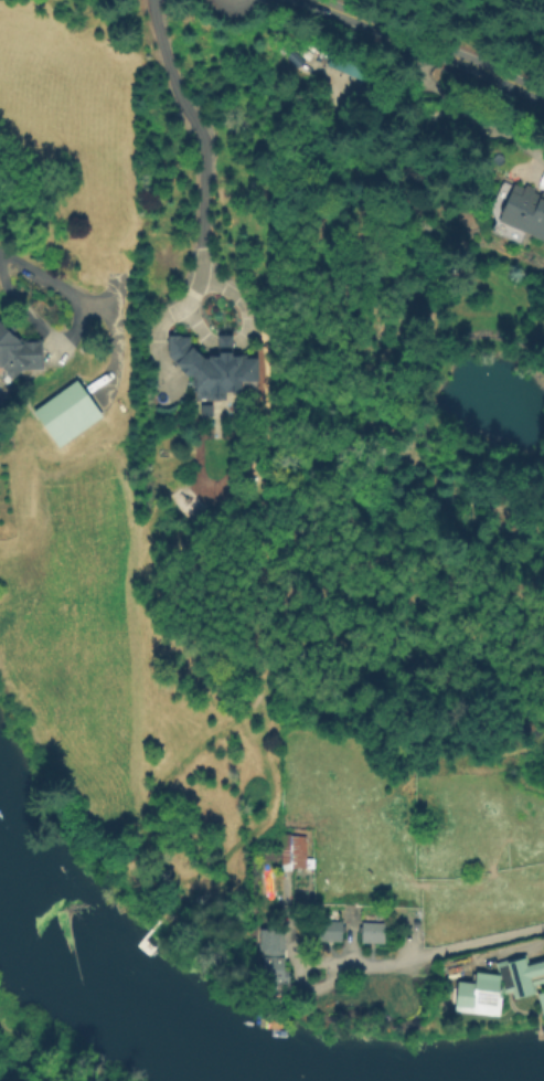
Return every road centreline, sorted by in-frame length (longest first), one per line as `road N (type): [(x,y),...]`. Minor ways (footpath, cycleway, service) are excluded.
road 1 (residential): [(543,932),(406,961),(332,964),(291,953),(288,925)]
road 2 (tertiary): [(543,98),(307,0)]

